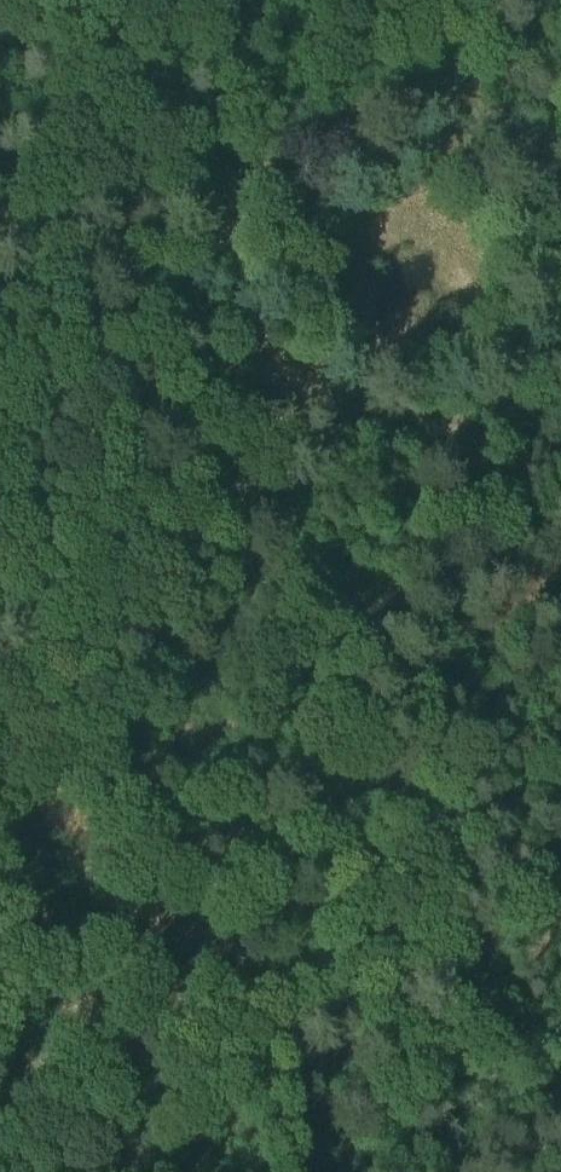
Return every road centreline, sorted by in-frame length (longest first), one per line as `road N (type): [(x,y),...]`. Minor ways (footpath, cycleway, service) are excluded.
road 1 (track): [(0,750),(150,607),(295,398),(315,417),(364,436),(427,440),(508,415),(560,358)]
road 2 (track): [(459,103),(383,108),(323,128),(229,194),(224,219)]
road 3 (track): [(0,347),(240,325)]
road 4 (track): [(0,191),(224,219)]
road 5 (track): [(224,219),(240,325),(295,398)]

